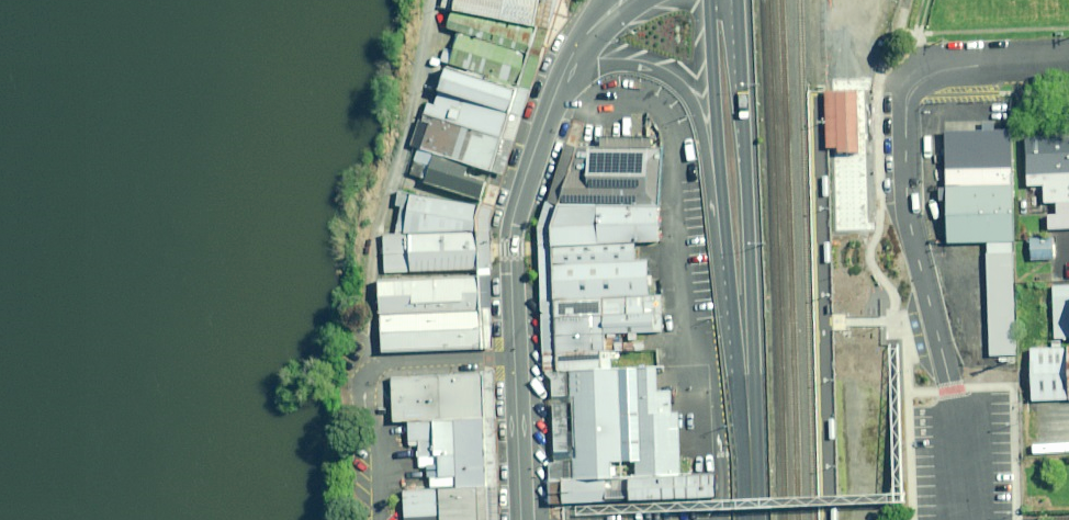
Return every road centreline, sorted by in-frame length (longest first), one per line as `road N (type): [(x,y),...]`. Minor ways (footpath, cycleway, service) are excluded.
road 1 (tertiary): [(521,519),(510,228),(559,83)]
road 2 (secondary): [(748,519),(733,176)]
road 3 (unclassified): [(952,391),(910,223),(906,118),(916,84),(942,70)]
road 4 (secondary): [(733,176),(686,96),(648,69),(594,69),(559,83)]
road 5 (secondary): [(733,176),(723,0)]
road 6 (residential): [(942,70),(1068,60)]

